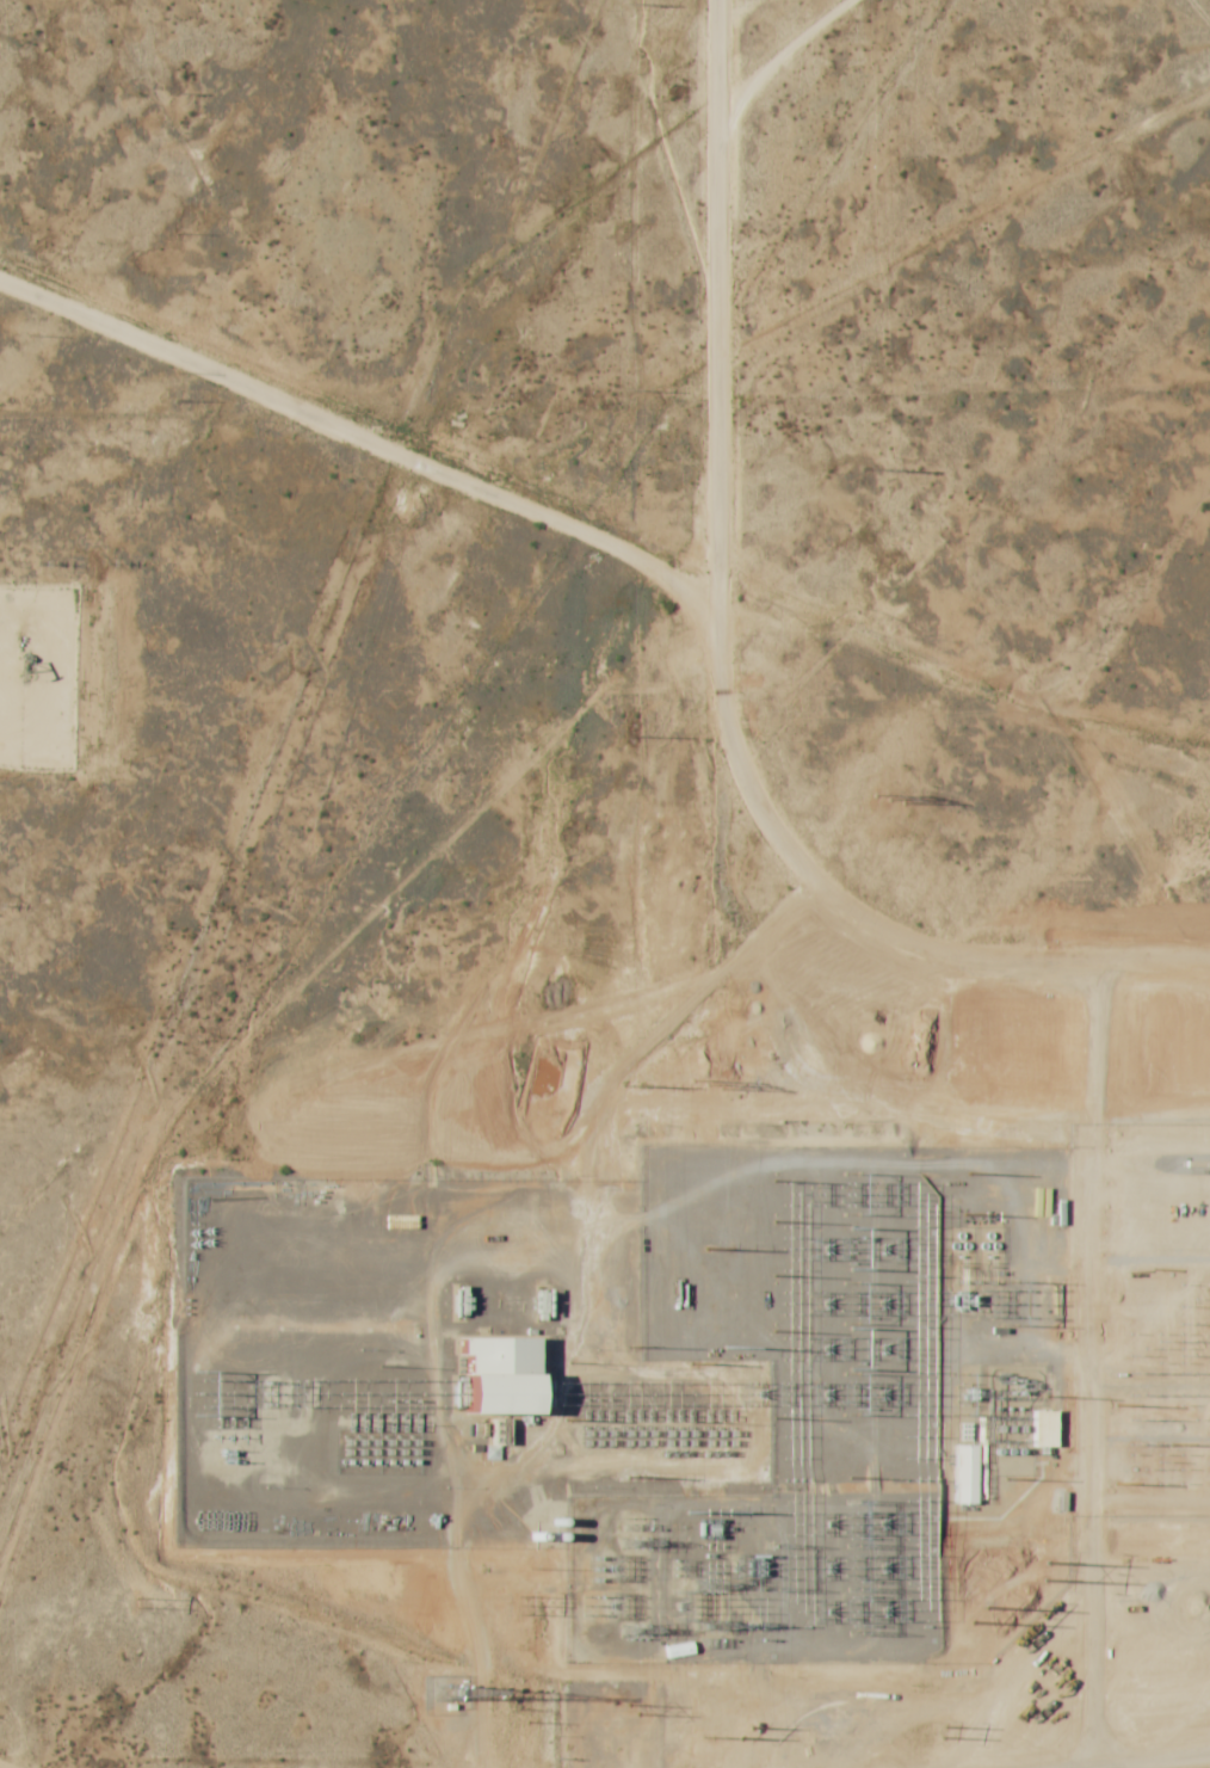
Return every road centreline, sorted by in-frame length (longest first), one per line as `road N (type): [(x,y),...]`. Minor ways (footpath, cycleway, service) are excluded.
road 1 (residential): [(1209,1068),(1174,1029),(1107,992),(957,965),(897,947),(854,920),(767,834),(712,735),(717,0)]
road 2 (residential): [(1093,1767),(1178,1735),(1209,1694)]

